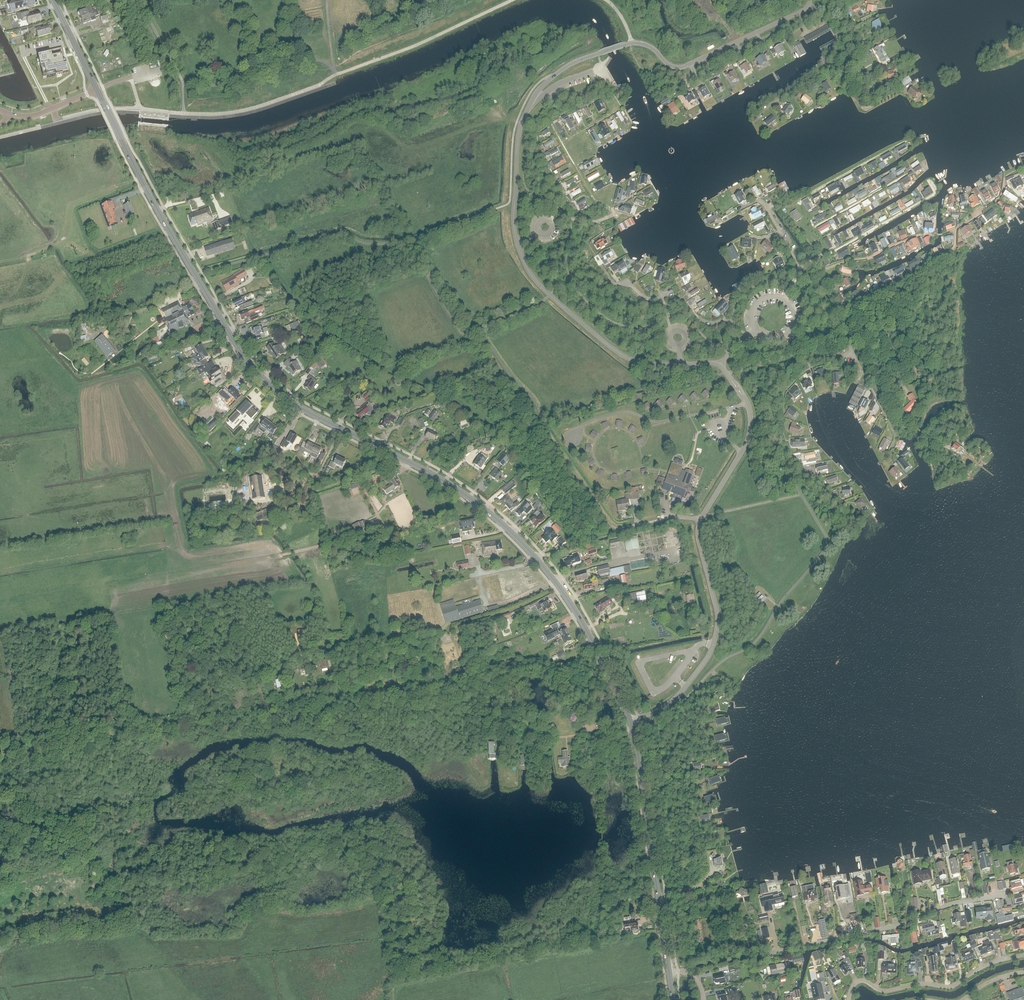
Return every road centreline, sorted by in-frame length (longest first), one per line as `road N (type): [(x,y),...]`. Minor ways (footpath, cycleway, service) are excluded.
road 1 (secondary): [(631,720),(572,606),(498,520),(426,470),(301,407),(248,362),(97,89)]
road 2 (unclassified): [(631,720),(671,702),(714,643),(717,608),(698,526),(750,427),(746,402),(725,372)]
road 3 (unclassified): [(1003,894),(890,928),(685,970)]
road 4 (secondary): [(670,973),(631,720)]
road 5 (unclassified): [(848,999),(859,980),(882,991),(953,986),(995,961),(1023,955)]
road 6 (track): [(141,177),(77,200),(61,242),(0,262)]

